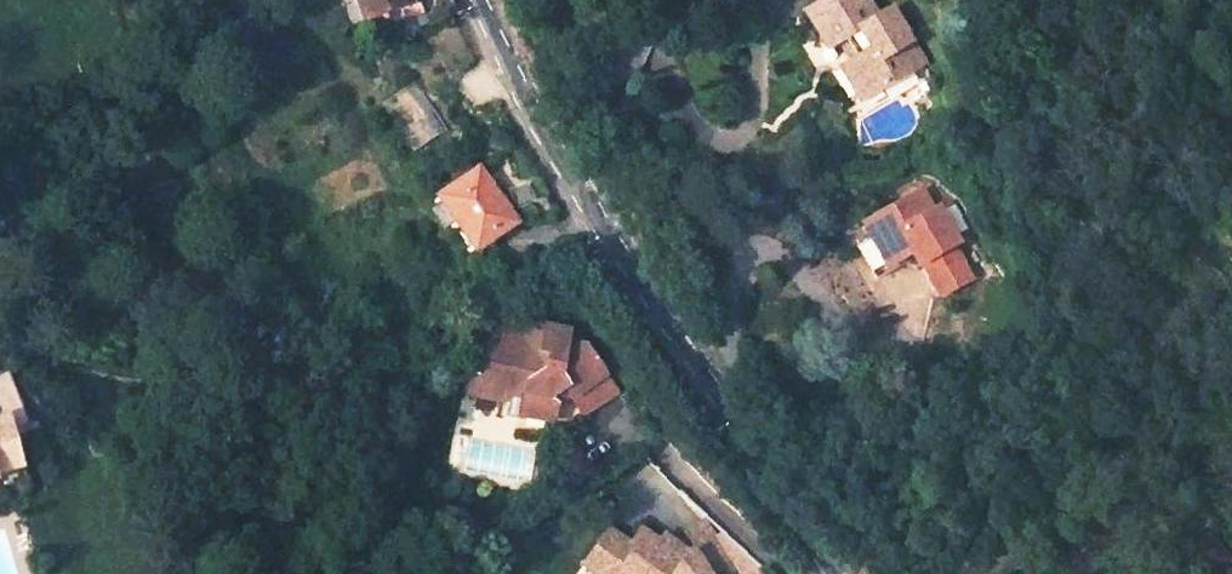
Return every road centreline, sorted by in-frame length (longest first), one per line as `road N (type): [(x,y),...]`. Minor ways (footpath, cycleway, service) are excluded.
road 1 (tertiary): [(574,176),(826,573)]
road 2 (tertiary): [(474,0),(494,55),(574,176)]
road 3 (residential): [(574,176),(590,33),(580,0)]

